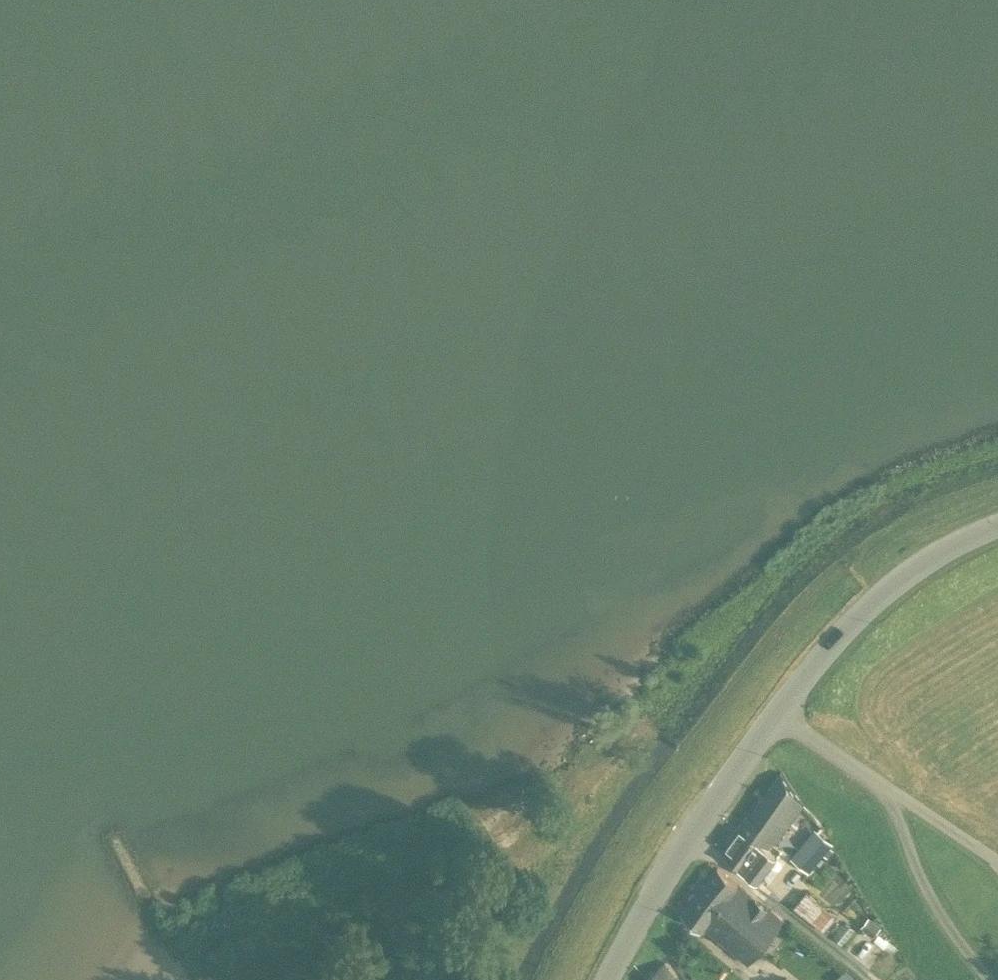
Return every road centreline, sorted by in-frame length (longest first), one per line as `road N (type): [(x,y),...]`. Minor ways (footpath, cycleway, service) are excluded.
road 1 (tertiary): [(608,979),(687,842),(808,675),(884,590),(933,554),(997,525)]

